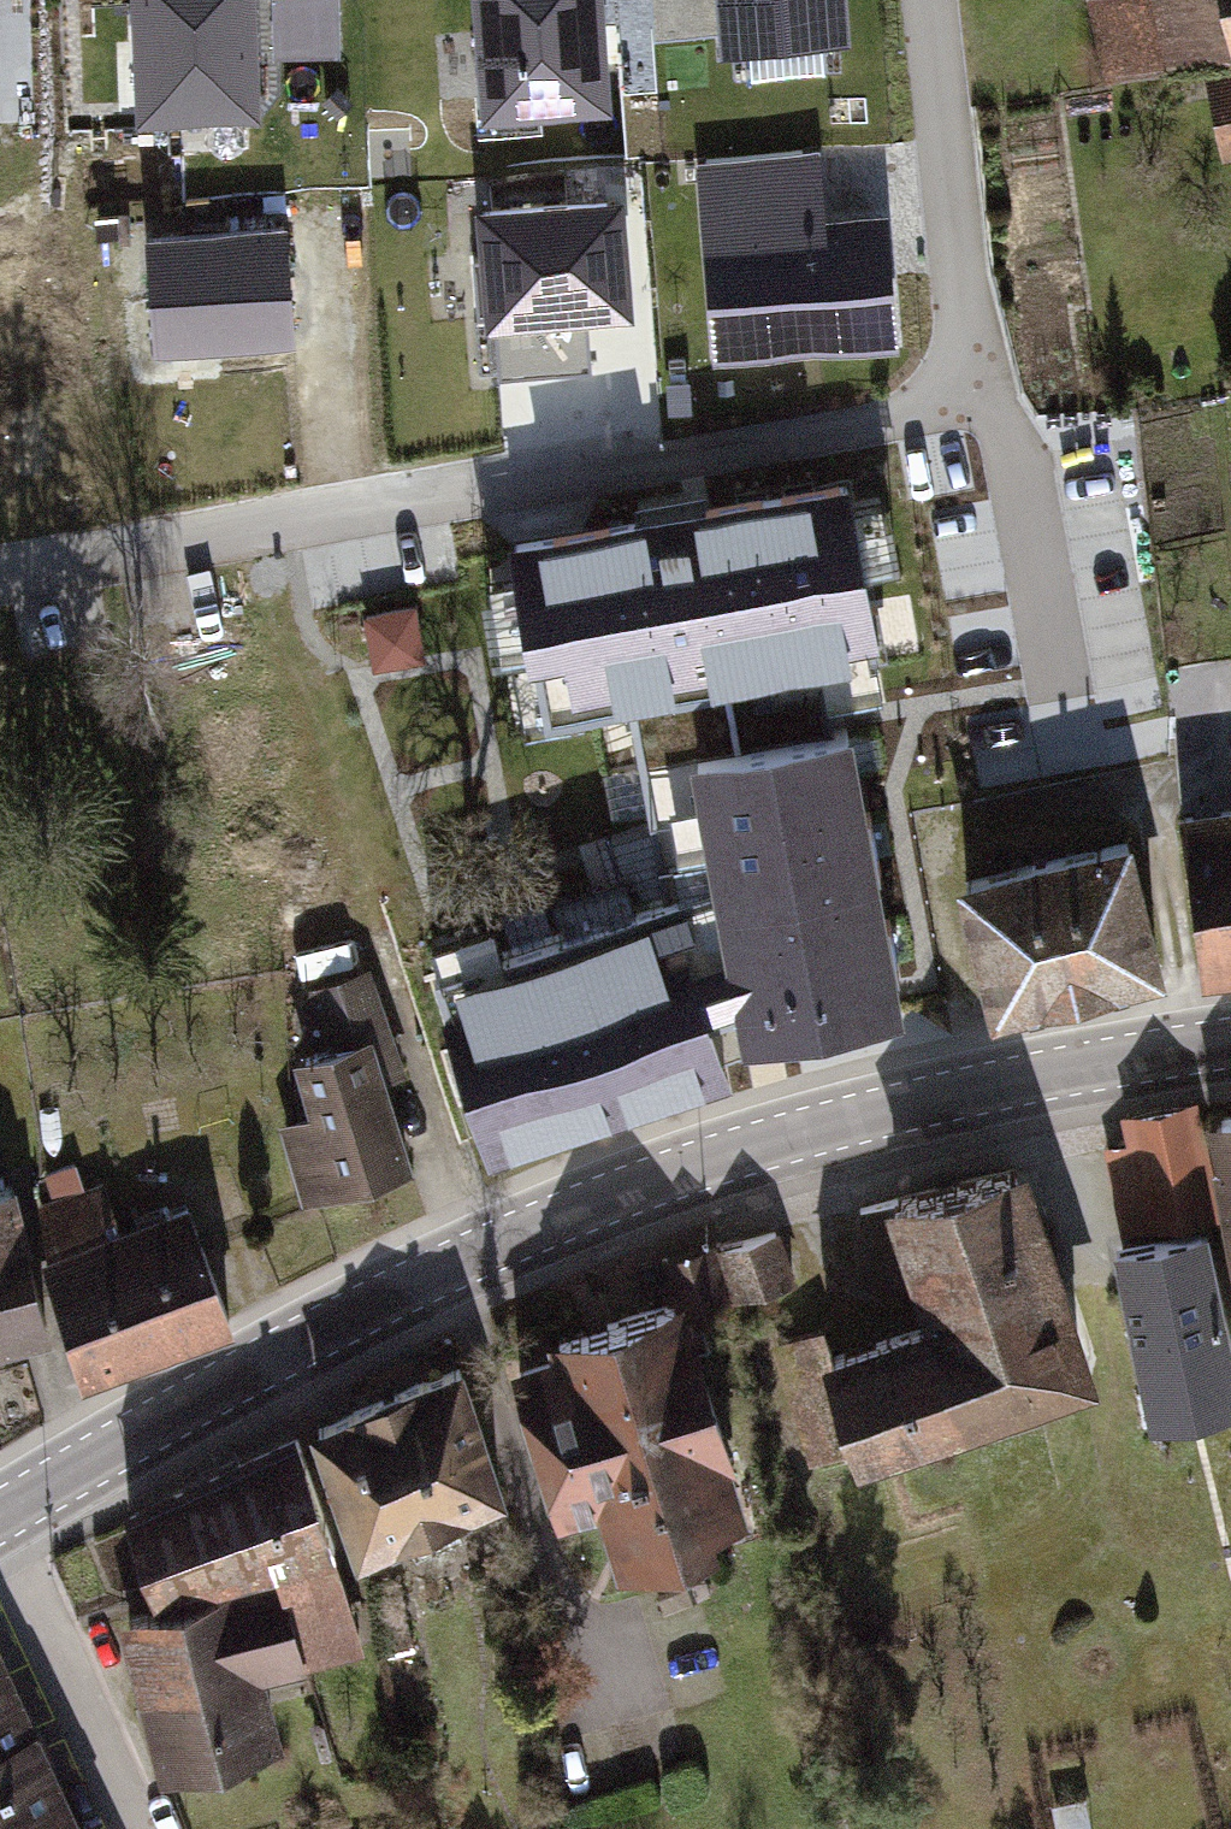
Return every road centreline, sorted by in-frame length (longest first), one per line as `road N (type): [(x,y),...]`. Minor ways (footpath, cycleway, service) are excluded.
road 1 (secondary): [(1230,1044),(827,1125),(676,1174),(416,1282),(275,1352),(0,1516)]
road 2 (residential): [(0,575),(966,401)]
road 3 (residential): [(966,401),(929,0)]
road 4 (residential): [(0,1527),(120,1828)]
road 5 (residential): [(966,401),(989,411),(1009,434),(1054,677)]

